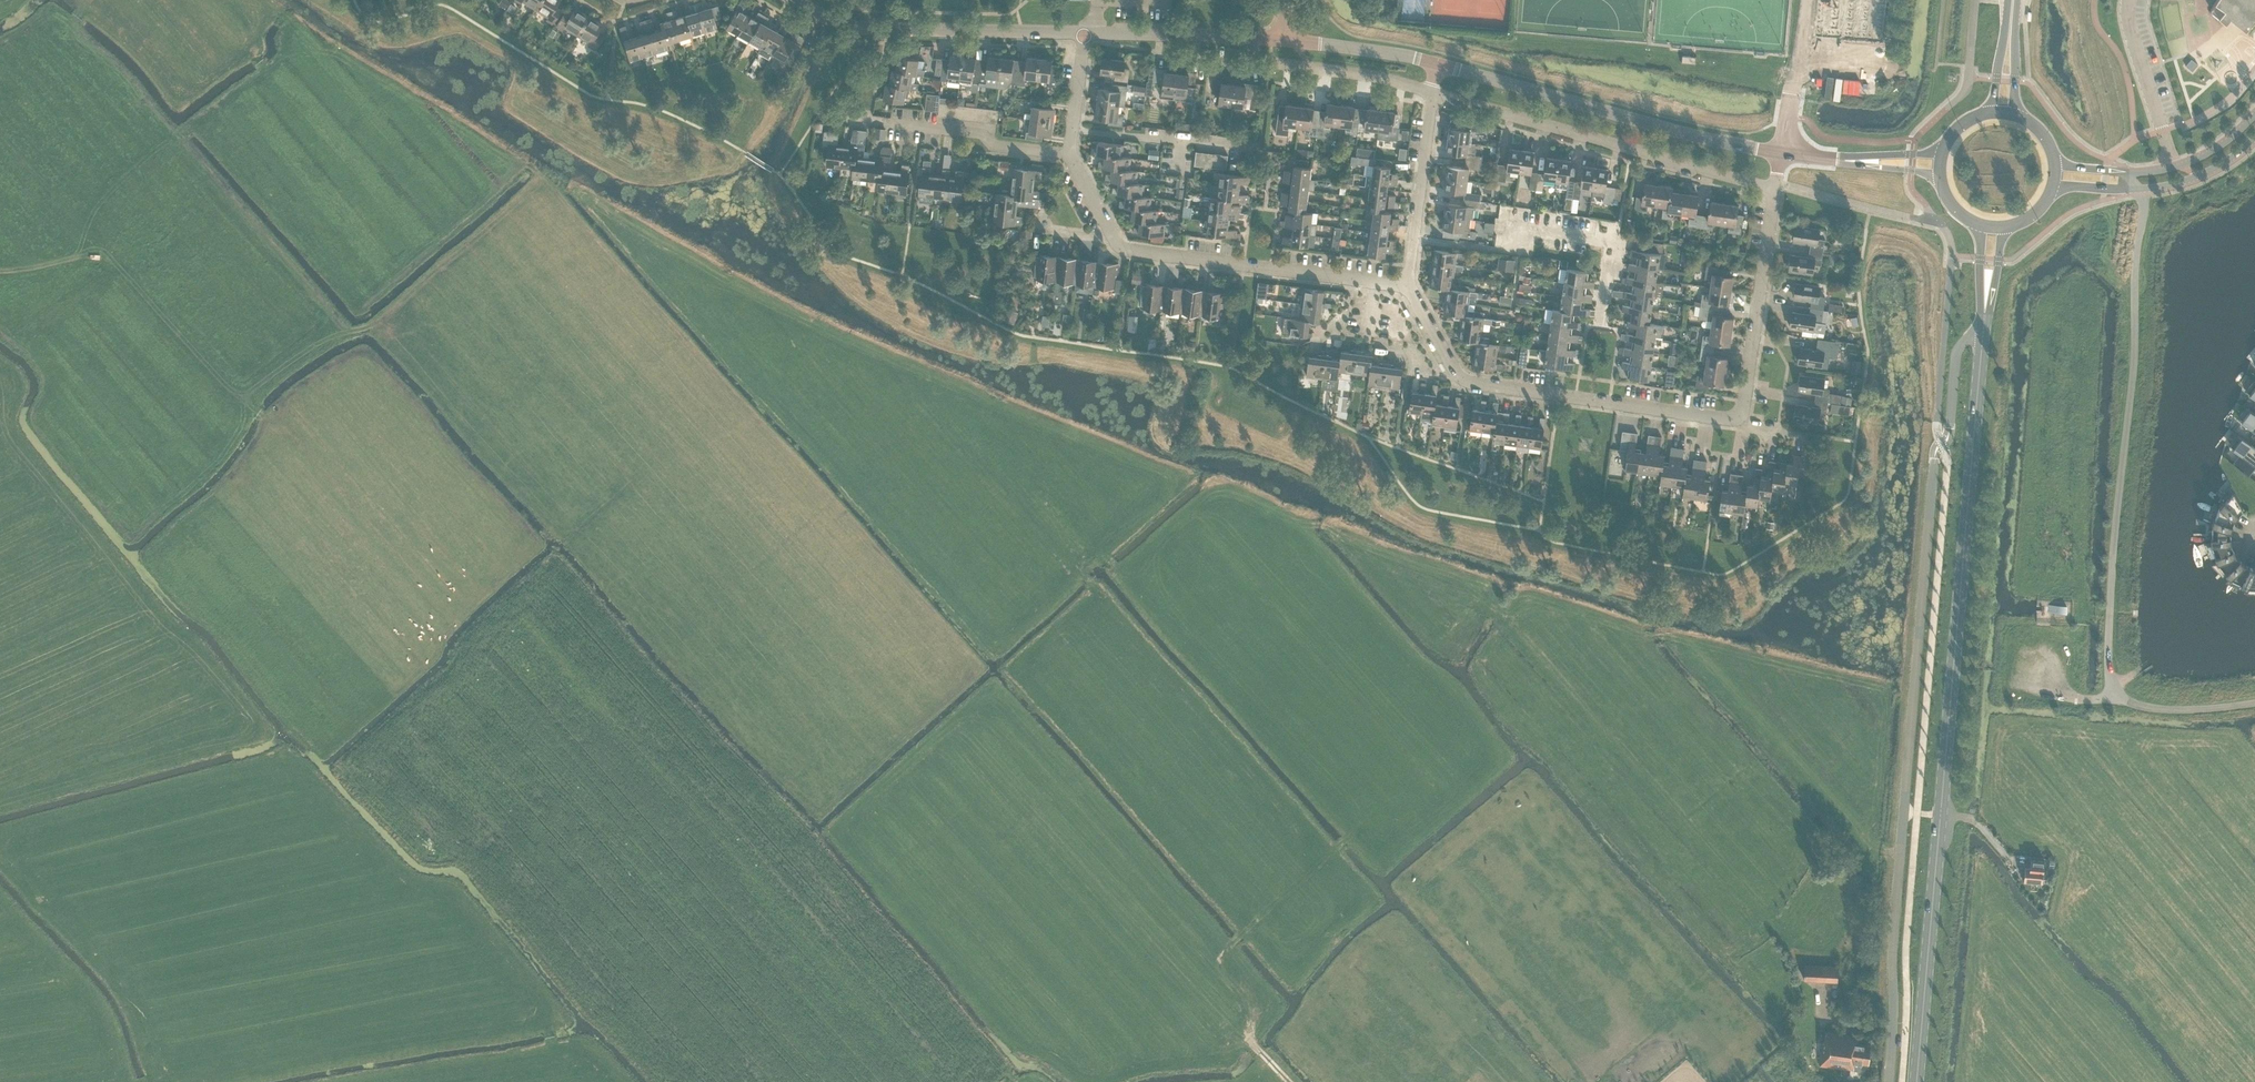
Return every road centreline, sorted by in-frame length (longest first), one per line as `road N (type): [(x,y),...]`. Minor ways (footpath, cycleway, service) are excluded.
road 1 (unclassified): [(1888,1081),(1934,457),(1948,437),(1956,352),(1969,337),(1983,336)]
road 2 (primary): [(1917,1081),(1983,336)]
road 3 (residential): [(1775,188),(1741,419),(1455,379),(1408,285)]
road 4 (unclassified): [(2138,190),(2133,366),(2111,582),(2113,693)]
road 5 (residential): [(1775,188),(1431,93)]
road 6 (tertiary): [(1437,64),(1781,152)]
road 7 (residential): [(1408,285),(1133,251),(1112,233)]
road 8 (tertiary): [(1085,34),(857,29),(790,0)]
road 9 (residential): [(1070,154),(995,146),(982,133),(847,119)]
road 10 (residential): [(1408,285),(1431,93)]
road 11 (tertiary): [(1282,39),(1094,33)]
road 12 (tertiary): [(1437,64),(1282,39)]
road 13 (residential): [(1431,93),(1278,64)]
road 14 (tertiary): [(2254,113),(2198,158),(2126,172)]
road 15 (unclassified): [(2113,693),(2174,710),(2254,703)]
road 16 (tertiary): [(2138,190),(2201,175),(2254,138)]
road 17 (residential): [(1070,154),(1085,34)]

